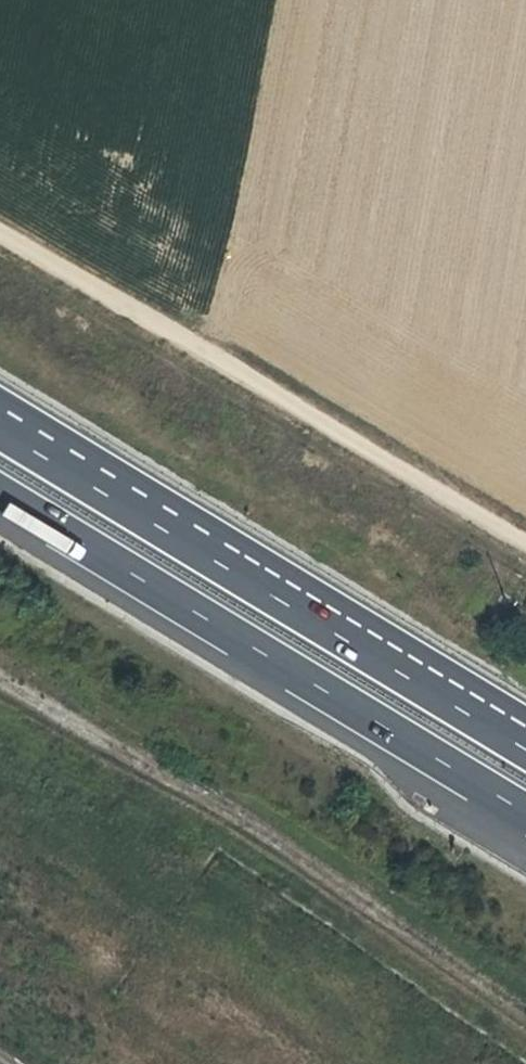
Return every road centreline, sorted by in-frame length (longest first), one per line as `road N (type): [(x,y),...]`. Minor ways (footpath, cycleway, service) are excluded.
road 1 (motorway): [(0,495),(525,816)]
road 2 (motorway): [(525,737),(0,418)]
road 3 (track): [(525,544),(0,232)]

